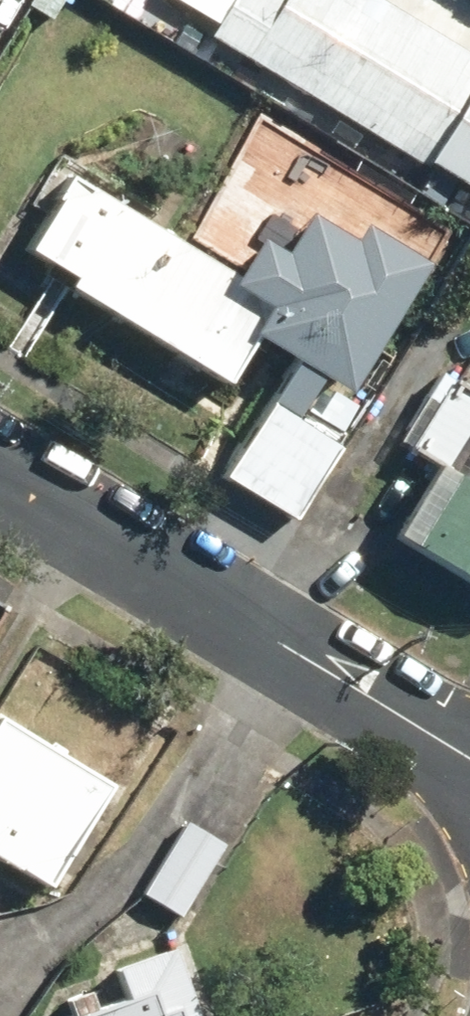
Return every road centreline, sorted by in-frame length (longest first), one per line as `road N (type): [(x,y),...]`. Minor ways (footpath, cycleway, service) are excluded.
road 1 (residential): [(469,755),(0,471)]

